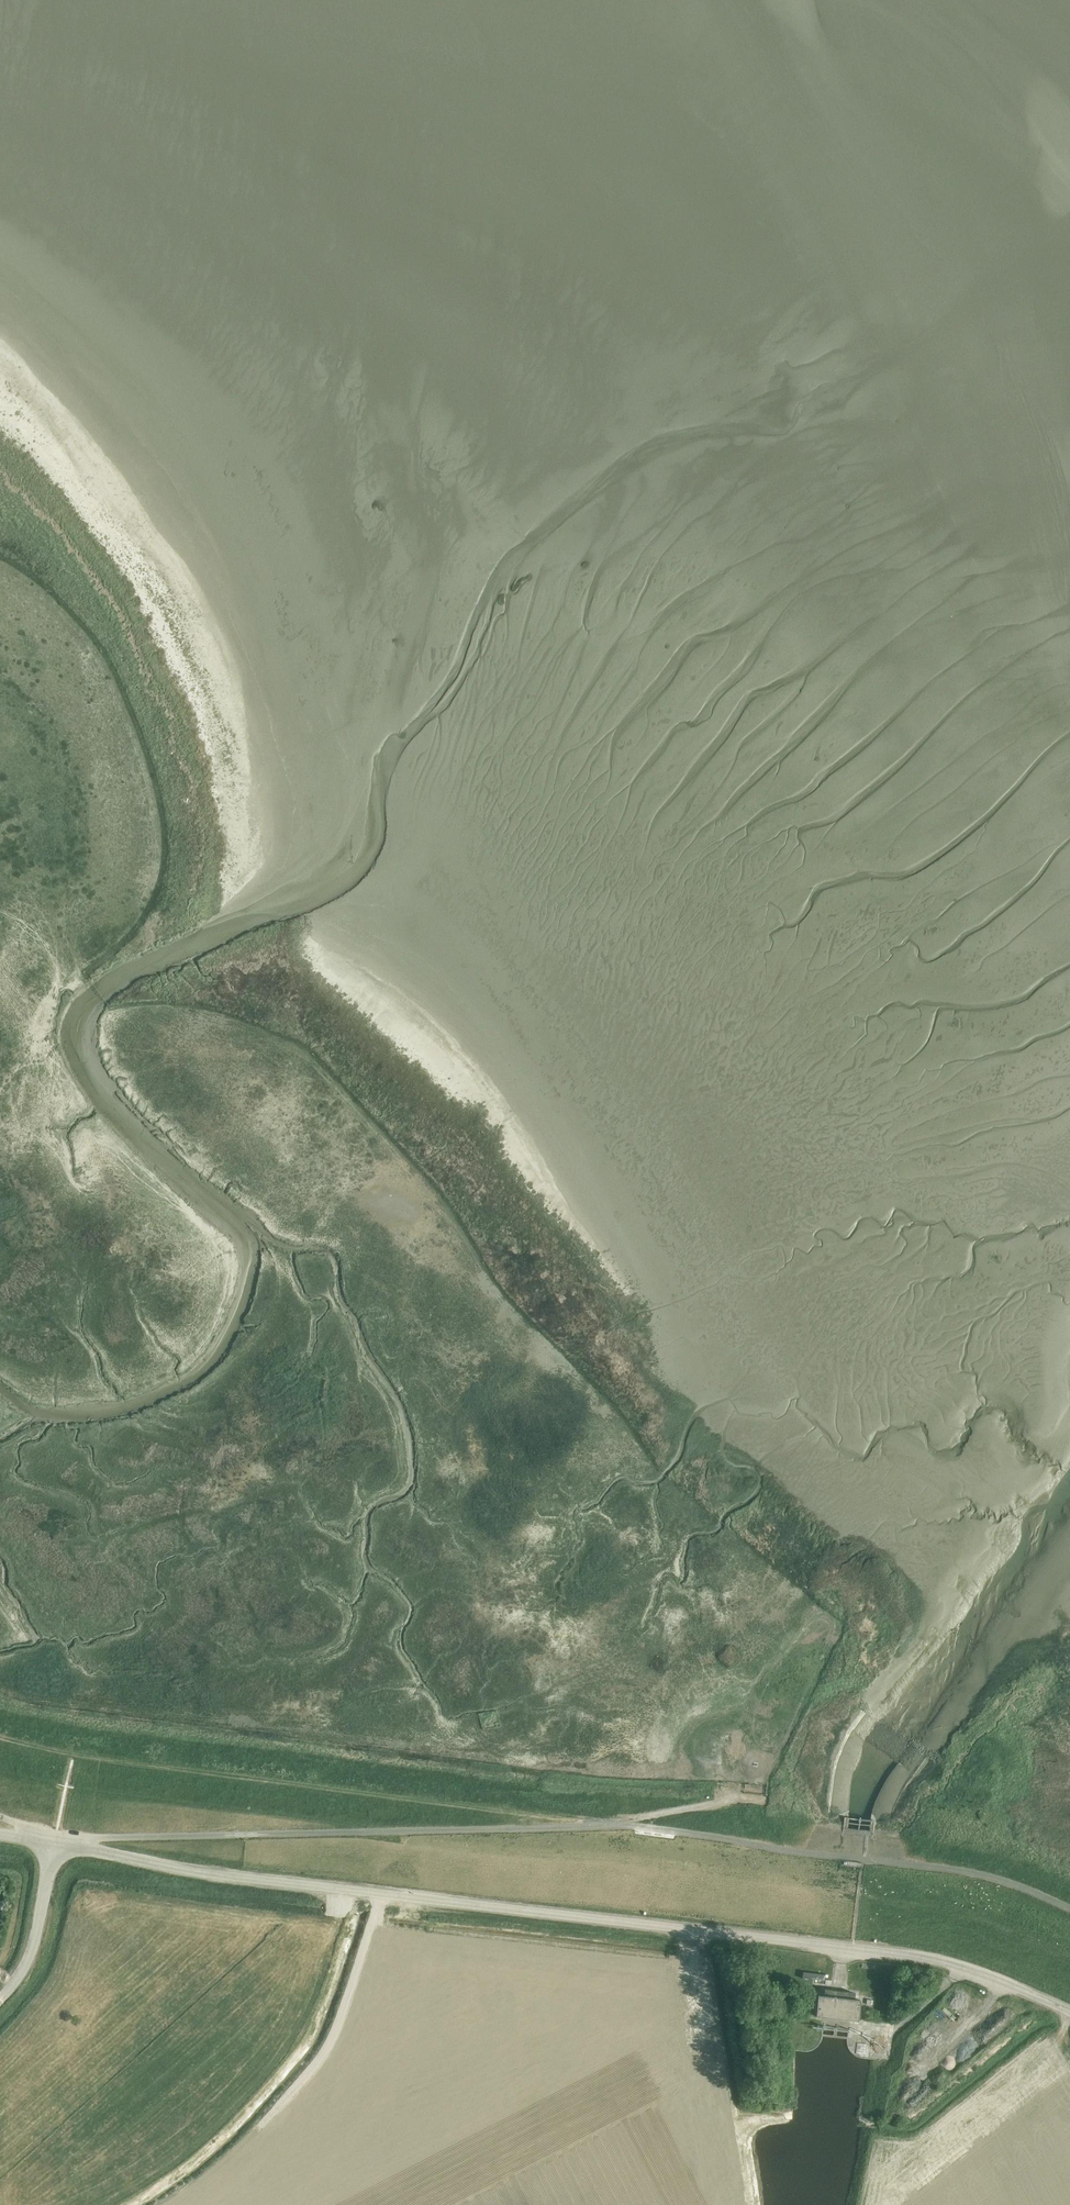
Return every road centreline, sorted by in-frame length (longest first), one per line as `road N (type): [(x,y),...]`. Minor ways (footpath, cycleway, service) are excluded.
road 1 (unclassified): [(1069,2011),(920,1957),(229,1875),(54,1843)]
road 2 (track): [(626,1826),(73,1755),(0,1738)]
road 3 (unclassified): [(3,1996),(30,1957),(54,1843)]

